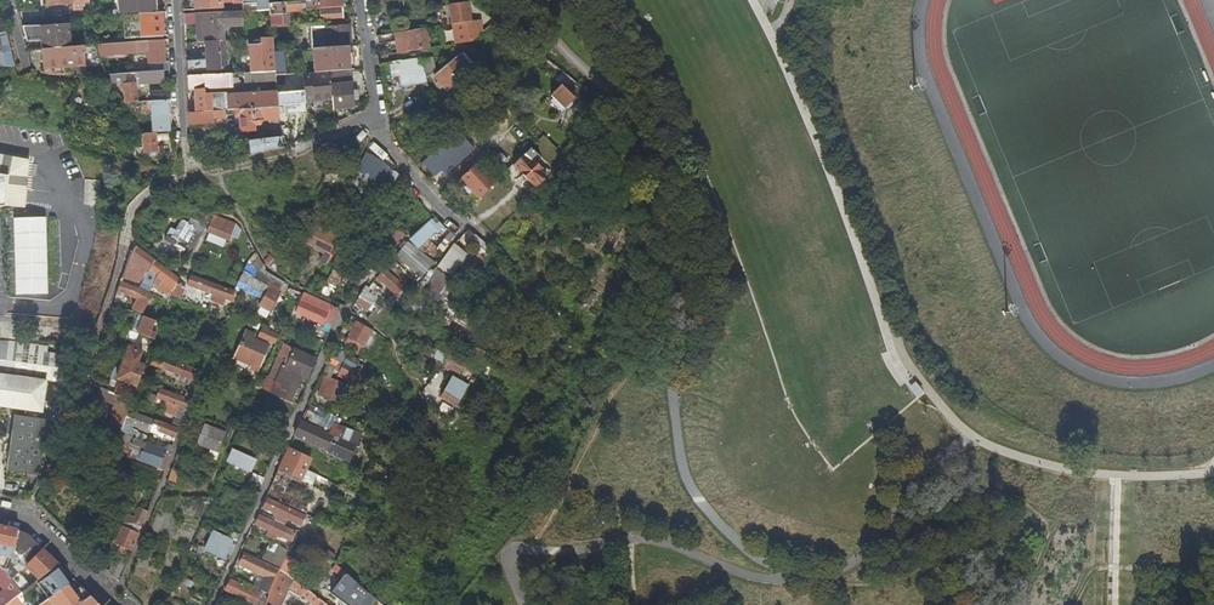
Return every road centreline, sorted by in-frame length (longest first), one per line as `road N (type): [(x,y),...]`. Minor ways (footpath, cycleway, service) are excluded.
road 1 (residential): [(361,0),(381,142),(441,208),(544,291),(590,355)]
road 2 (residential): [(119,604),(25,515),(0,510)]
road 3 (residential): [(175,0),(183,137)]

